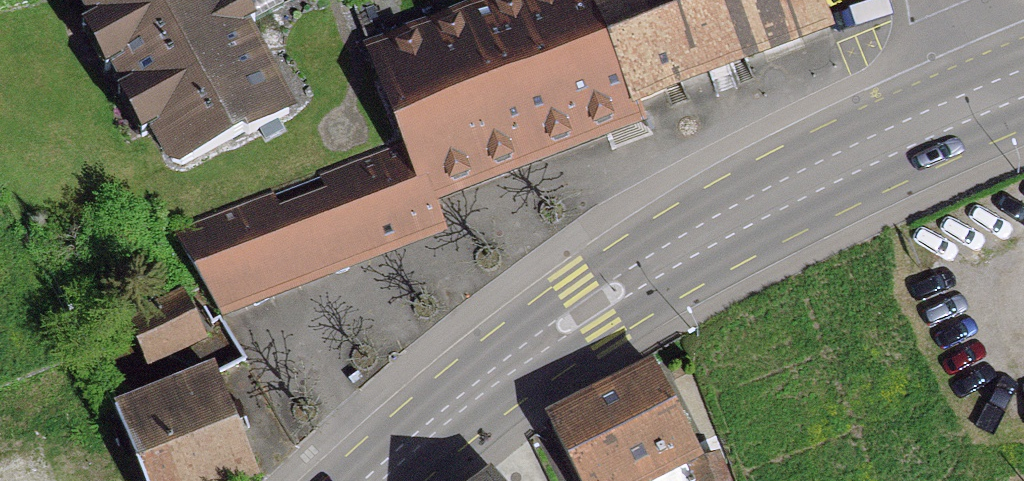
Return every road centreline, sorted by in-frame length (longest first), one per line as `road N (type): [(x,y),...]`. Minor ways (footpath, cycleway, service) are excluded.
road 1 (tertiary): [(371,480),(451,409),(590,307),(733,220),(991,95)]

